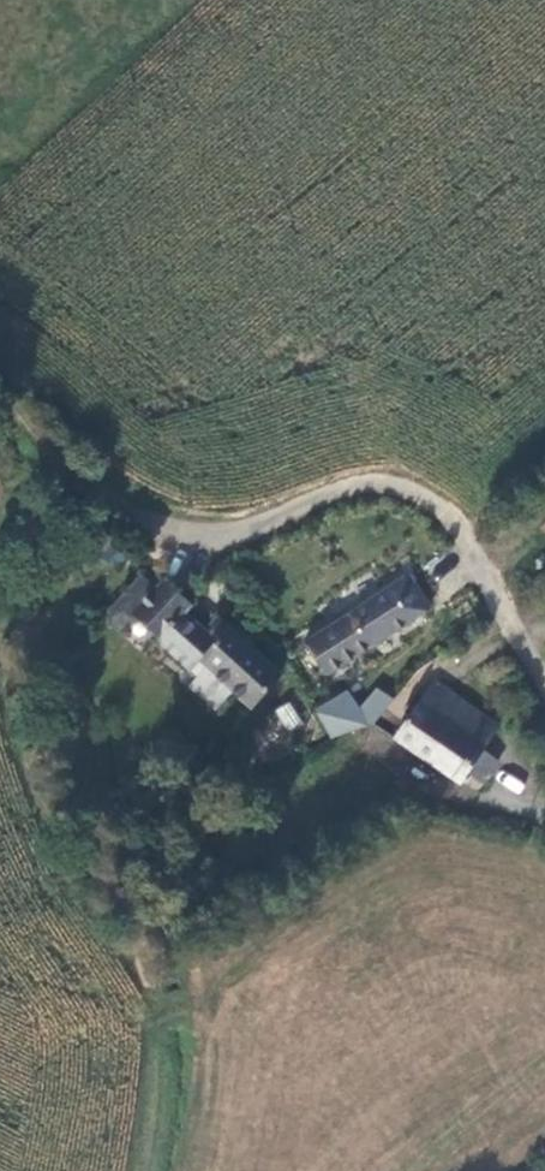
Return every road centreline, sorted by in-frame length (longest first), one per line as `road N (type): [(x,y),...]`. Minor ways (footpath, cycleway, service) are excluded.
road 1 (unclassified): [(544,681),(462,527),(396,479),(211,540),(95,503)]
road 2 (track): [(0,413),(95,503)]

